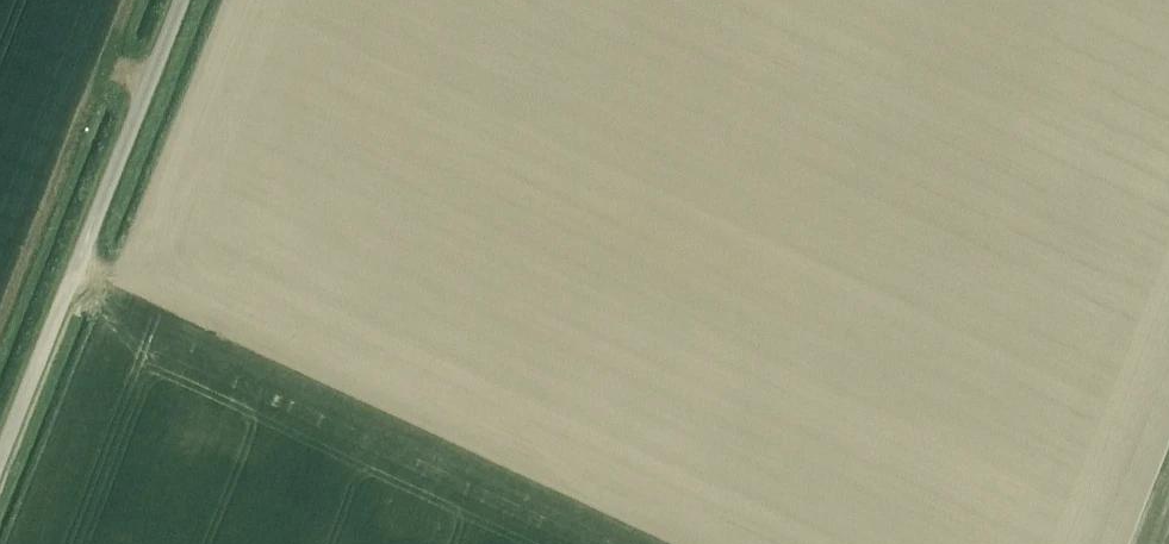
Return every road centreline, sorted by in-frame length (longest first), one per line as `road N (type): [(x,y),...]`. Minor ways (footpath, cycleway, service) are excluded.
road 1 (unclassified): [(0,464),(185,0)]

